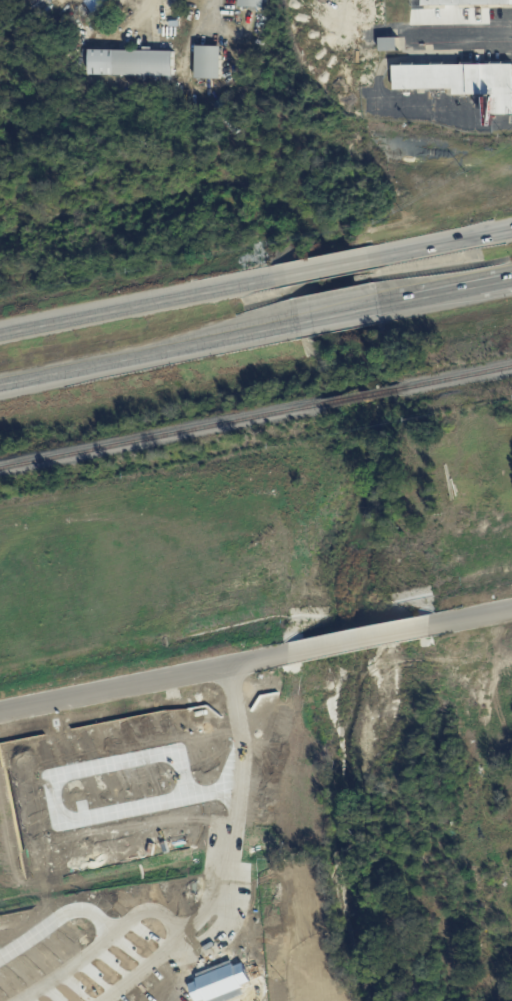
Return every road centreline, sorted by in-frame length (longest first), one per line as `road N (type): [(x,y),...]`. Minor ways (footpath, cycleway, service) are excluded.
road 1 (trunk): [(0,388),(297,323)]
road 2 (residential): [(292,652),(0,711)]
road 3 (trunk): [(274,277),(0,337)]
road 4 (residential): [(429,622),(292,652)]
road 5 (trunk): [(379,303),(511,280)]
road 6 (trunk): [(511,231),(381,256)]

